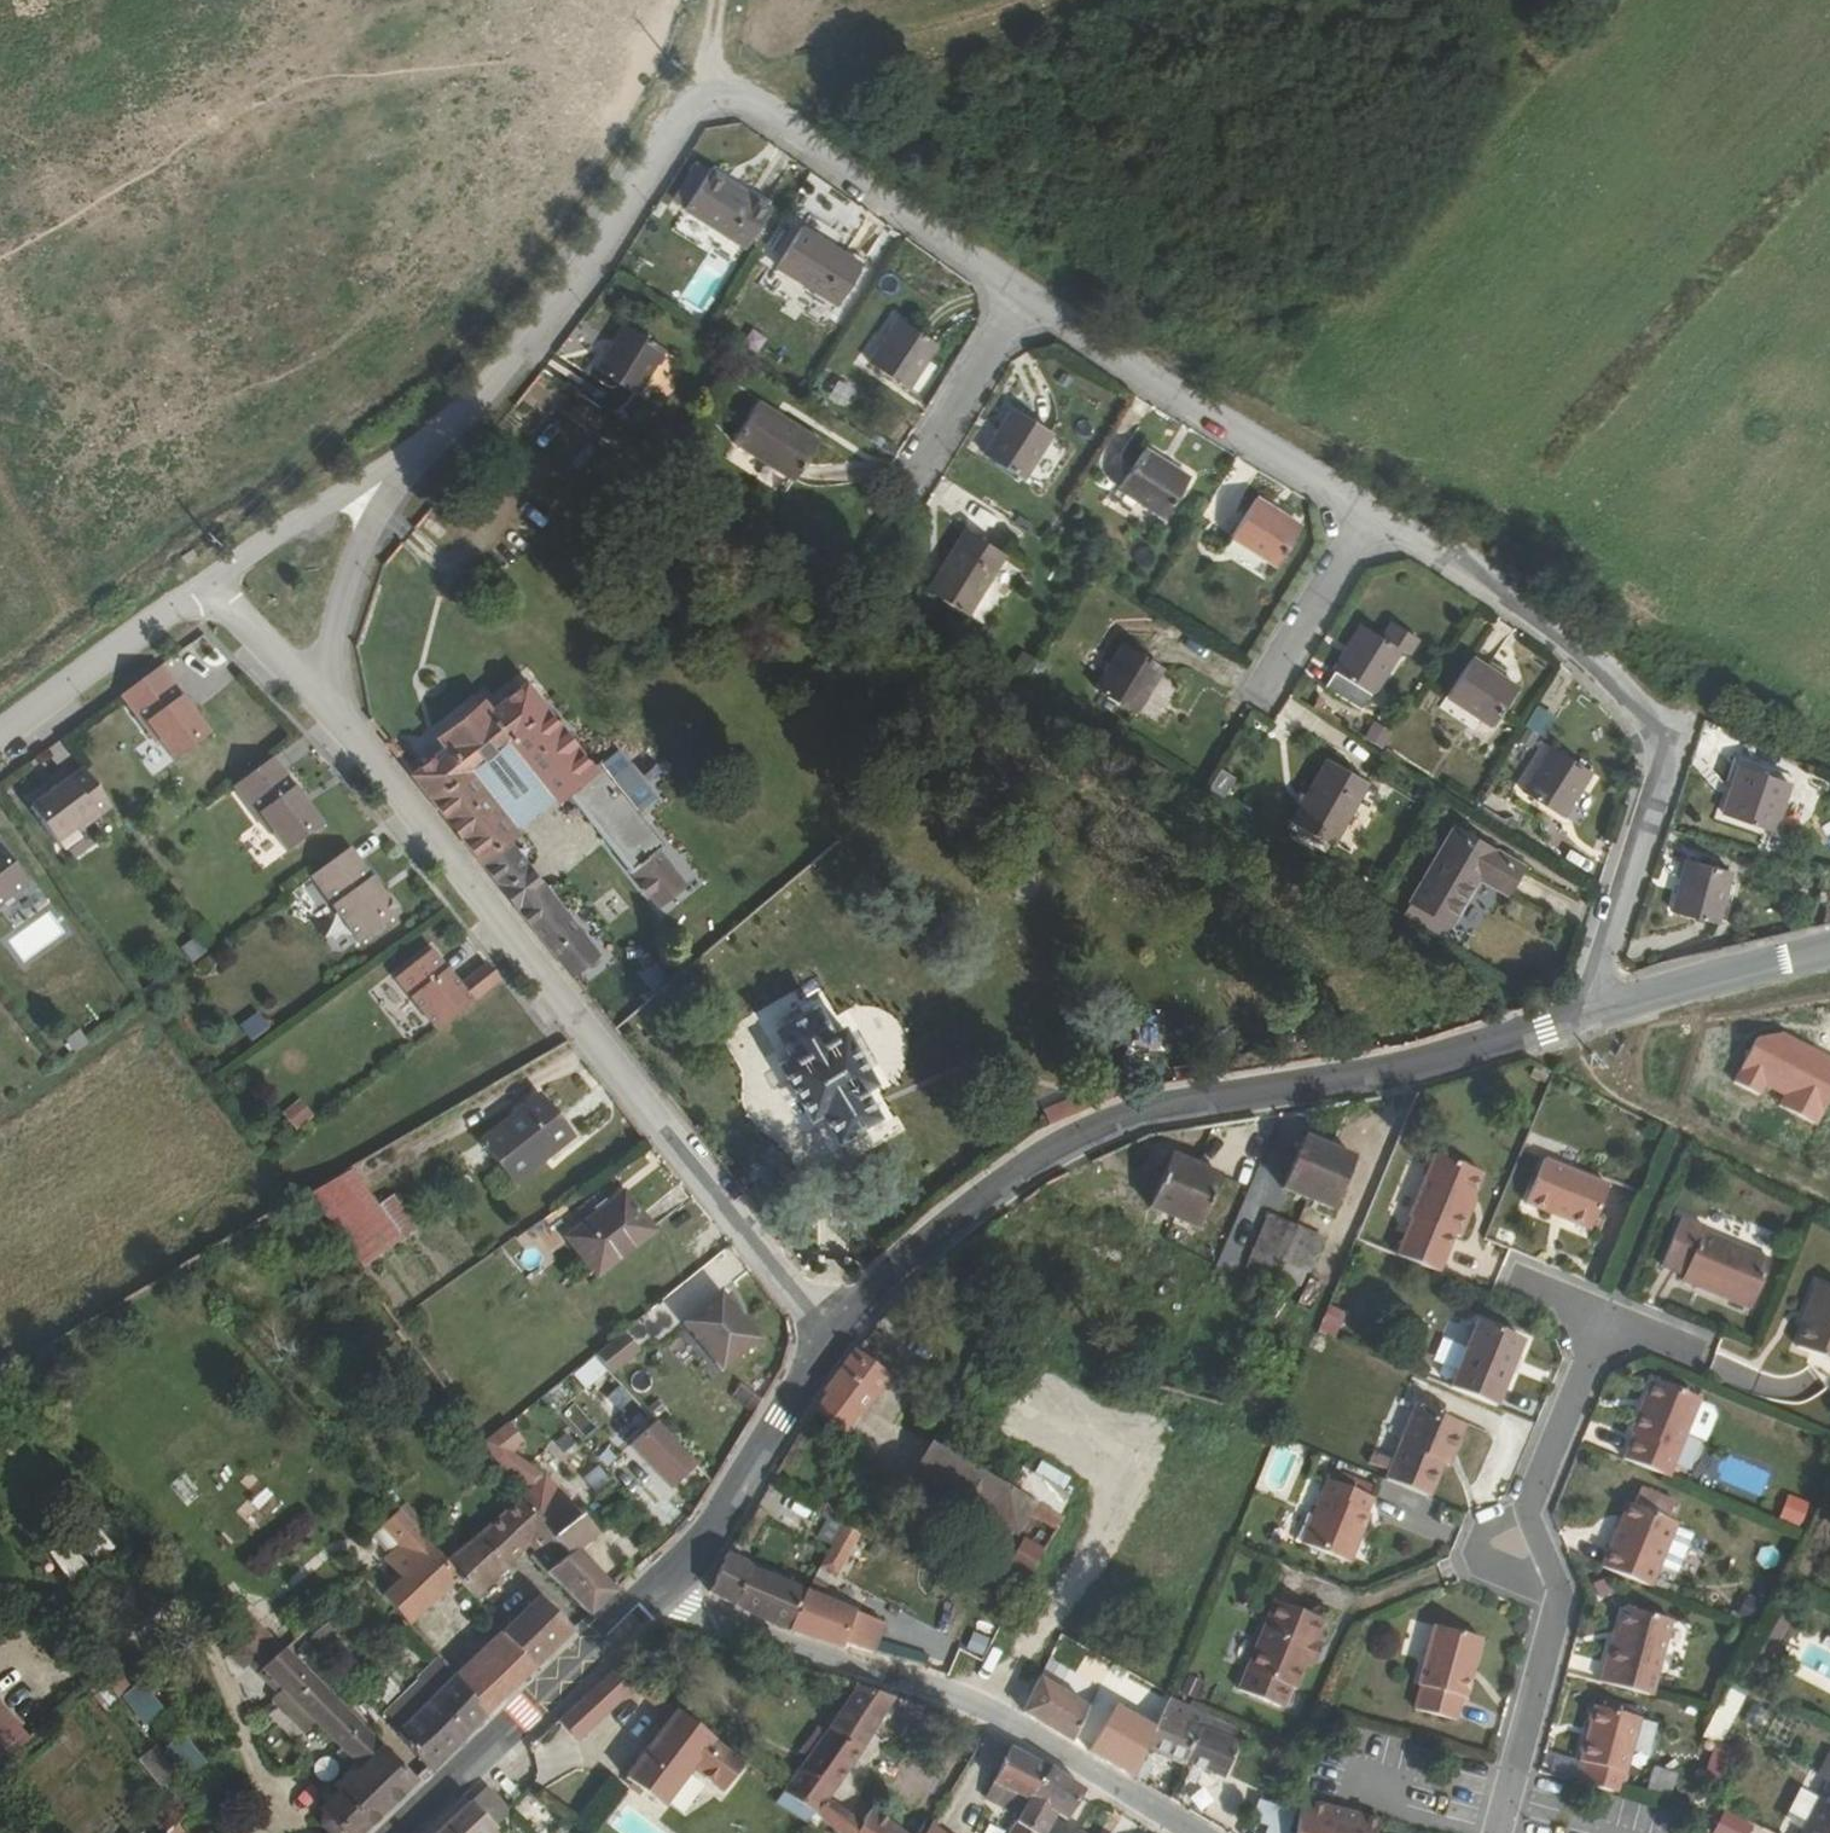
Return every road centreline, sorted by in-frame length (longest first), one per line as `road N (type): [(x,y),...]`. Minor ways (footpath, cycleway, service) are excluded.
road 1 (primary): [(834,1337),(915,1257),(1054,1155),(1152,1115),(1588,1018)]
road 2 (residential): [(834,1337),(351,758)]
road 3 (residential): [(1588,1018),(1657,741),(1625,689),(1370,510)]
road 4 (residential): [(654,1598),(951,1694),(1199,1832)]
road 5 (residential): [(1497,1832),(1561,1591),(1531,1501),(1604,1316)]
road 6 (residential): [(1370,510),(1029,288)]
road 7 (residential): [(713,91),(469,407)]
road 8 (unclassified): [(351,758),(328,642),(370,525),(469,407)]
road 9 (residential): [(1029,288),(713,91)]
road 10 (primary): [(407,1832),(654,1598)]
road 11 (primary): [(654,1598),(700,1552),(834,1337)]
road 12 (residential): [(469,407),(206,580)]
road 13 (unknown): [(1657,741),(1829,515)]
road 14 (track): [(979,0),(713,91)]
road 15 (residential): [(206,580),(0,726)]
road 16 (primary): [(1588,1018),(1829,947)]
road 17 (residential): [(351,758),(206,580)]
road 18 (residential): [(909,474),(1029,288)]
road 19 (residential): [(1263,687),(1370,510)]

